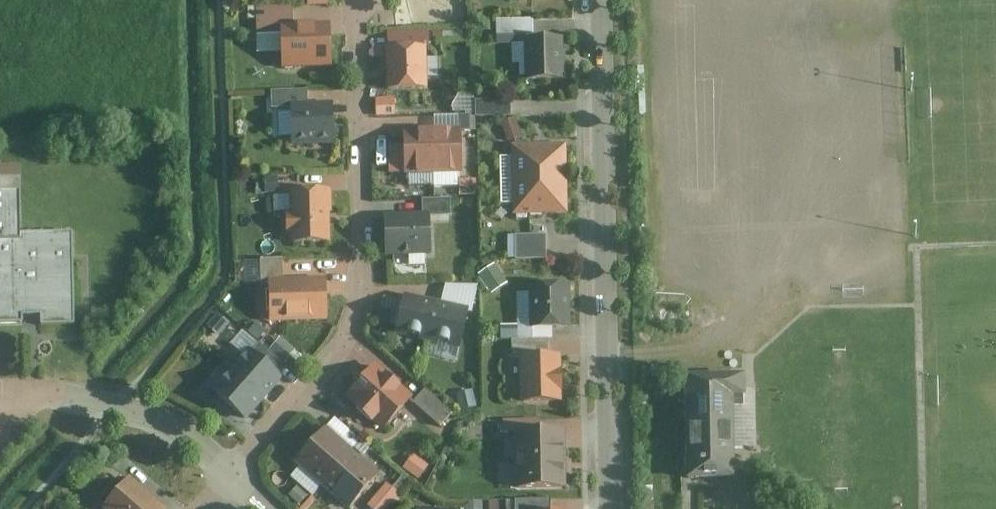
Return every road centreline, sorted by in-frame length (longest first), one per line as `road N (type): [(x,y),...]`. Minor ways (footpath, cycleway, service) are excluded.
road 1 (residential): [(359,0),(356,313),(335,355),(234,474)]
road 2 (residential): [(598,0),(610,508)]
road 3 (residential): [(234,474),(180,428),(145,413),(63,395),(0,403)]

